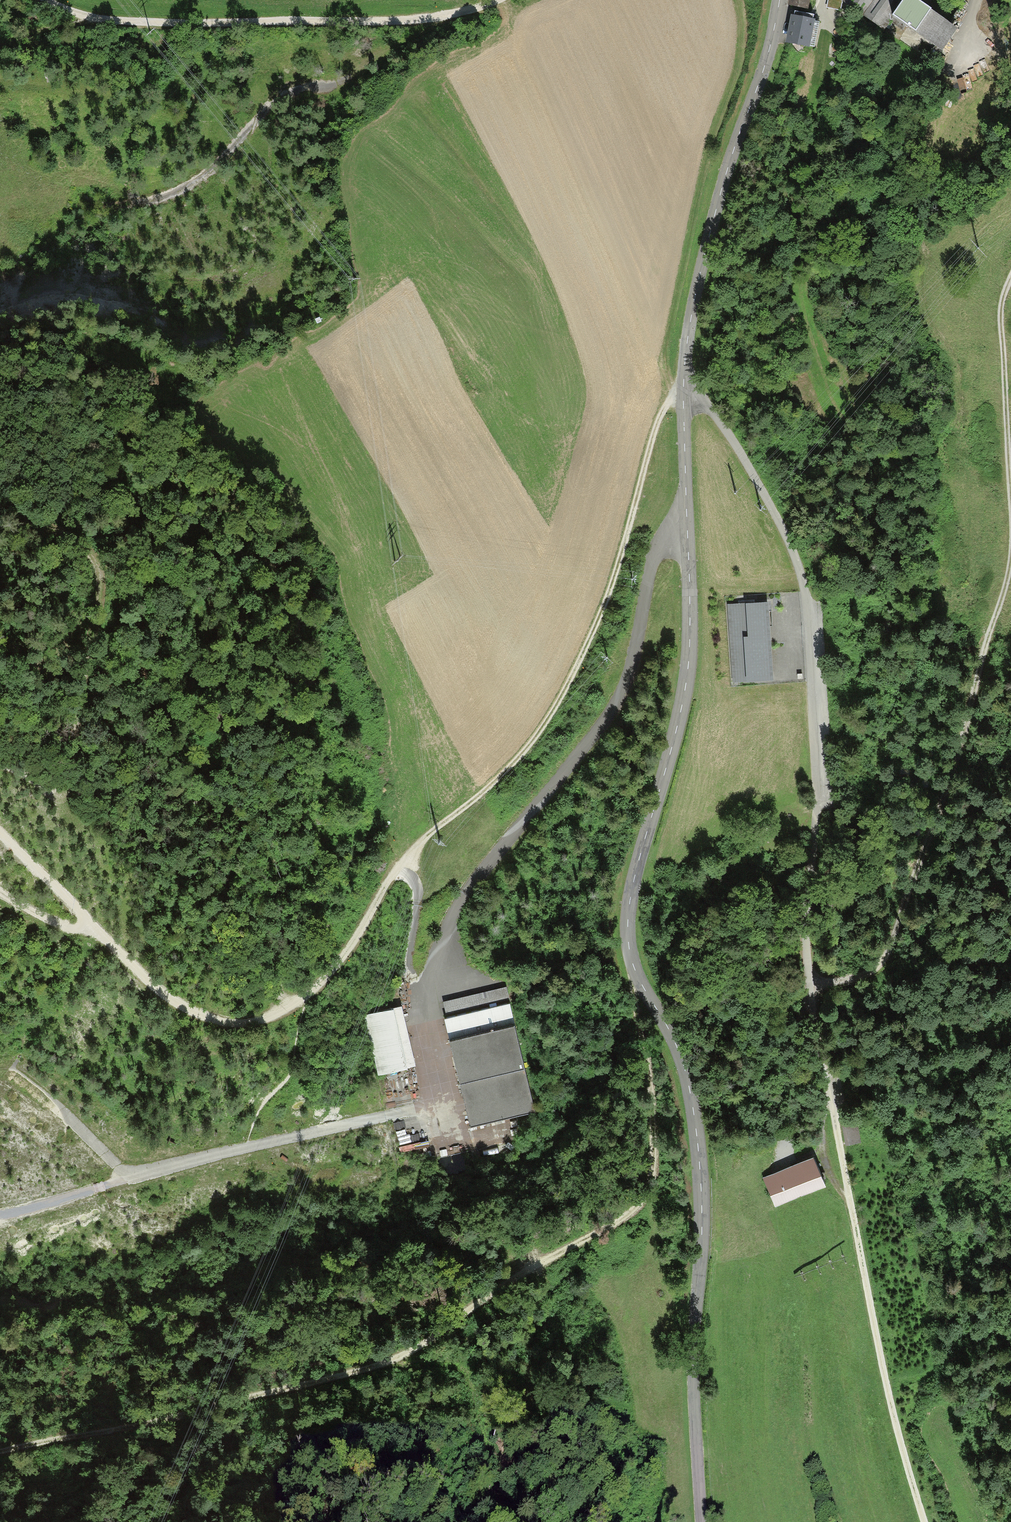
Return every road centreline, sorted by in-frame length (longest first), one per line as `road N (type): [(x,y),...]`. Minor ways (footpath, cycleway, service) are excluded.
road 1 (tertiary): [(780,0),(727,168),(686,347),(688,665),(628,914),(633,966),(682,1061),(699,1148),(694,1372),(701,1521)]
road 2 (track): [(684,393),(660,417),(607,594),(529,746),(396,869),(330,976),(296,1004),(241,1024),(173,998),(0,829)]
road 3 (track): [(0,1454),(356,1375),(629,1217),(653,1179),(633,966)]
road 4 (track): [(285,1010),(201,708),(193,587),(145,569),(102,388),(95,378),(0,387)]
road 5 (track): [(1010,555),(888,952),(862,974),(807,981)]
road 6 (track): [(43,0),(80,18),(163,23),(421,23),(498,0)]
road 7 (track): [(925,1521),(827,1096)]
road 8 (track): [(684,393),(660,357),(738,53),(731,0)]
road 9 (track): [(0,521),(60,537),(87,553),(96,573),(79,639),(64,785),(47,791),(0,768)]
road 10 (track): [(0,1217),(127,1177),(6,1069)]
road 11 (track): [(127,1177),(413,1110)]
road 12 (track): [(1010,278),(1001,311),(1010,490)]
road 13 (track): [(405,859),(419,899),(408,976),(429,995)]
road 14 (track): [(788,1148),(789,1077),(807,1005)]

